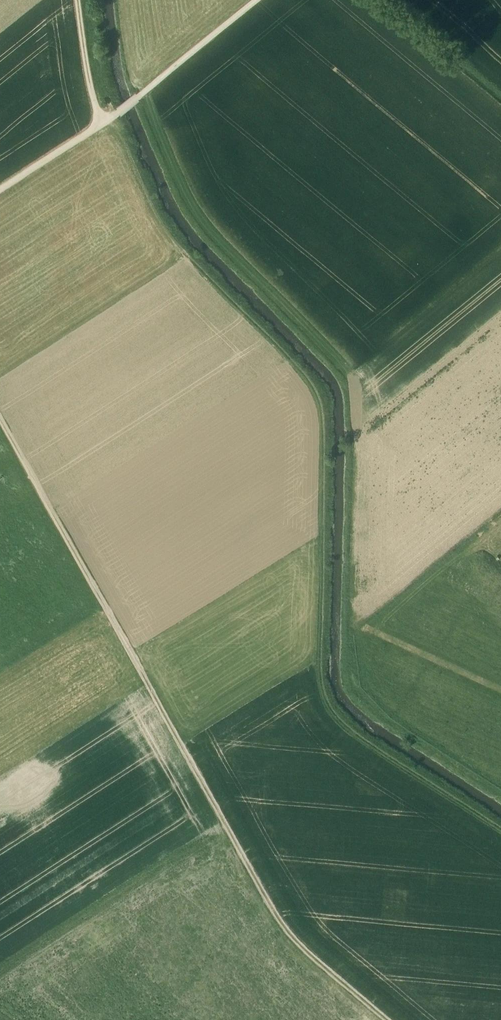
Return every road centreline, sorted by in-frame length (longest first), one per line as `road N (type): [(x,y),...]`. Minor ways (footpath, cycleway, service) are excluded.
road 1 (track): [(111,117),(191,259),(314,383),(331,410),(331,692),(344,724),(500,832)]
road 2 (track): [(388,1019),(292,936),(0,413)]
road 3 (track): [(0,190),(102,124),(259,0)]
road 4 (track): [(81,0),(85,72),(102,124)]

